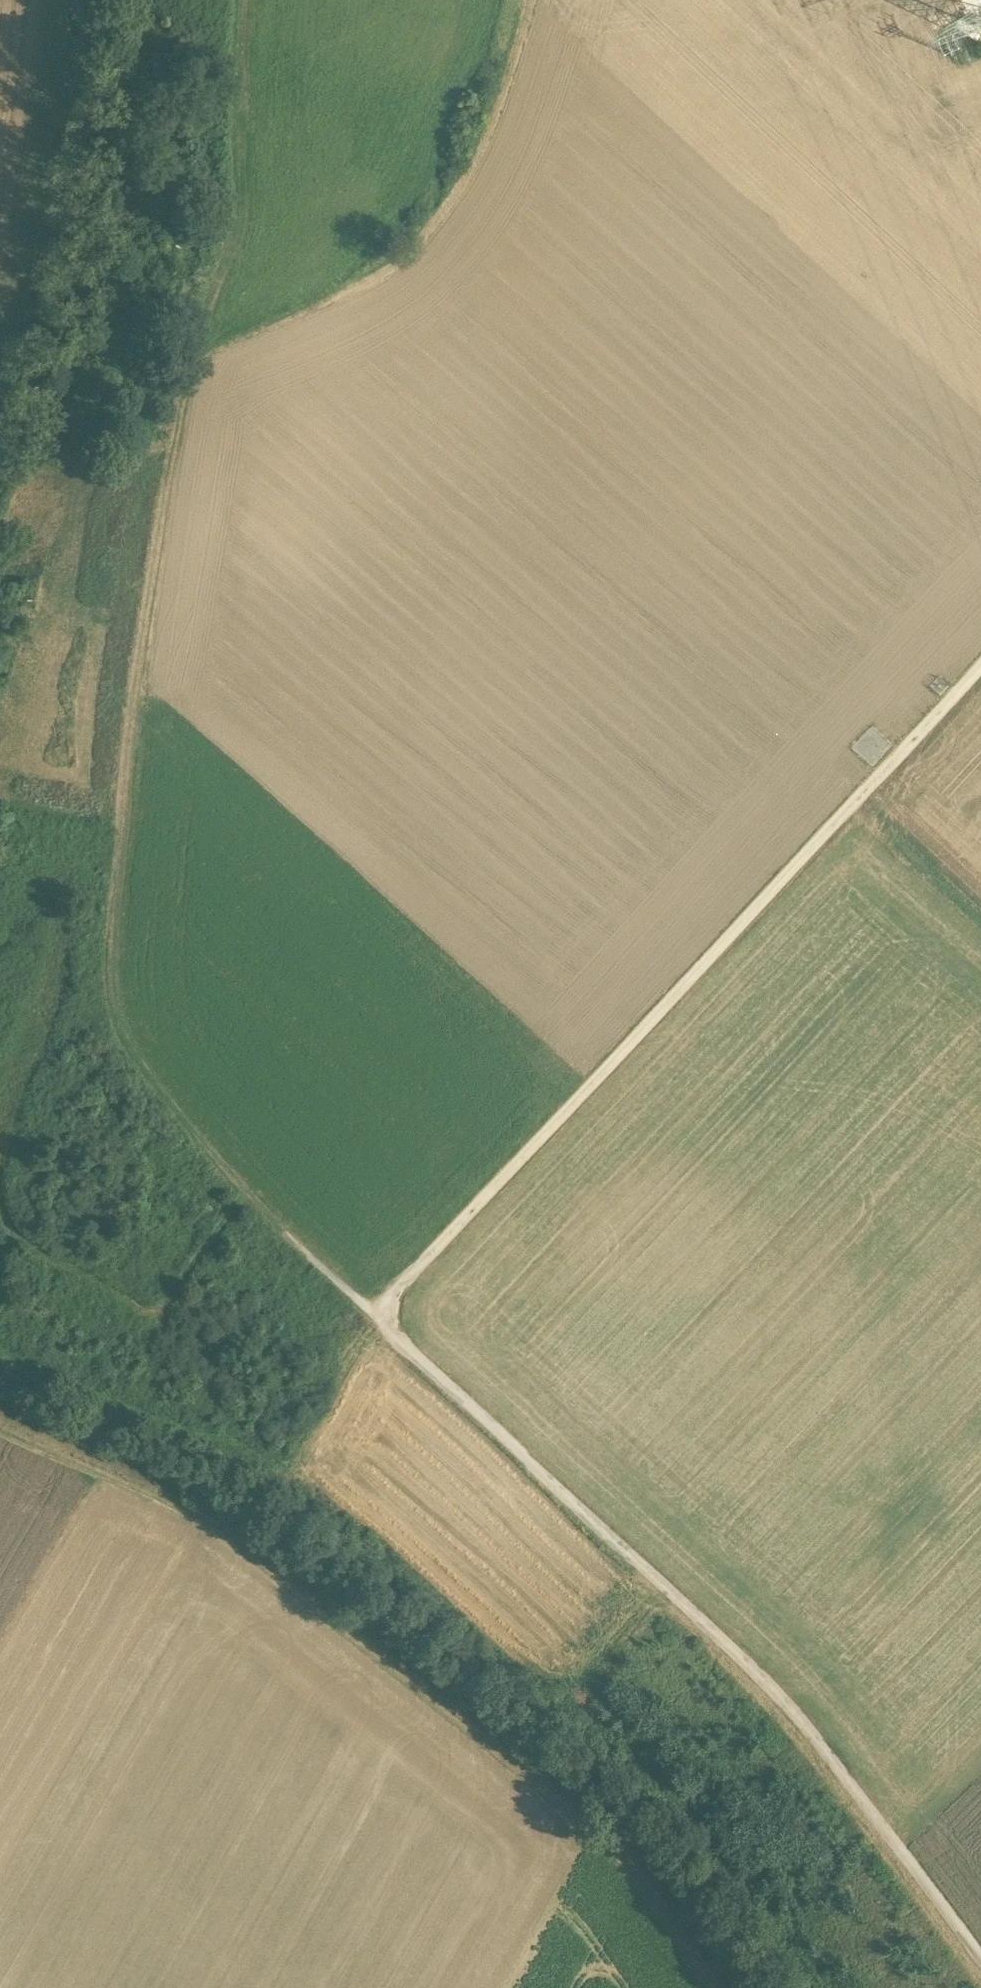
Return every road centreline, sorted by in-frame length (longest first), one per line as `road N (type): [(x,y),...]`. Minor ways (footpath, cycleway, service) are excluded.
road 1 (track): [(242,0),(224,181),(190,341),(132,739),(106,1022),(121,1057),(212,1161),(372,1316)]
road 2 (track): [(0,1426),(216,1526),(618,1846),(718,1987)]
road 3 (track): [(372,1316),(980,668)]
road 4 (track): [(980,1956),(788,1702),(372,1316)]
road 5 (track): [(190,341),(212,343),(327,301),(422,242),(506,83),(532,0)]
road 6 (track): [(980,924),(852,807)]

